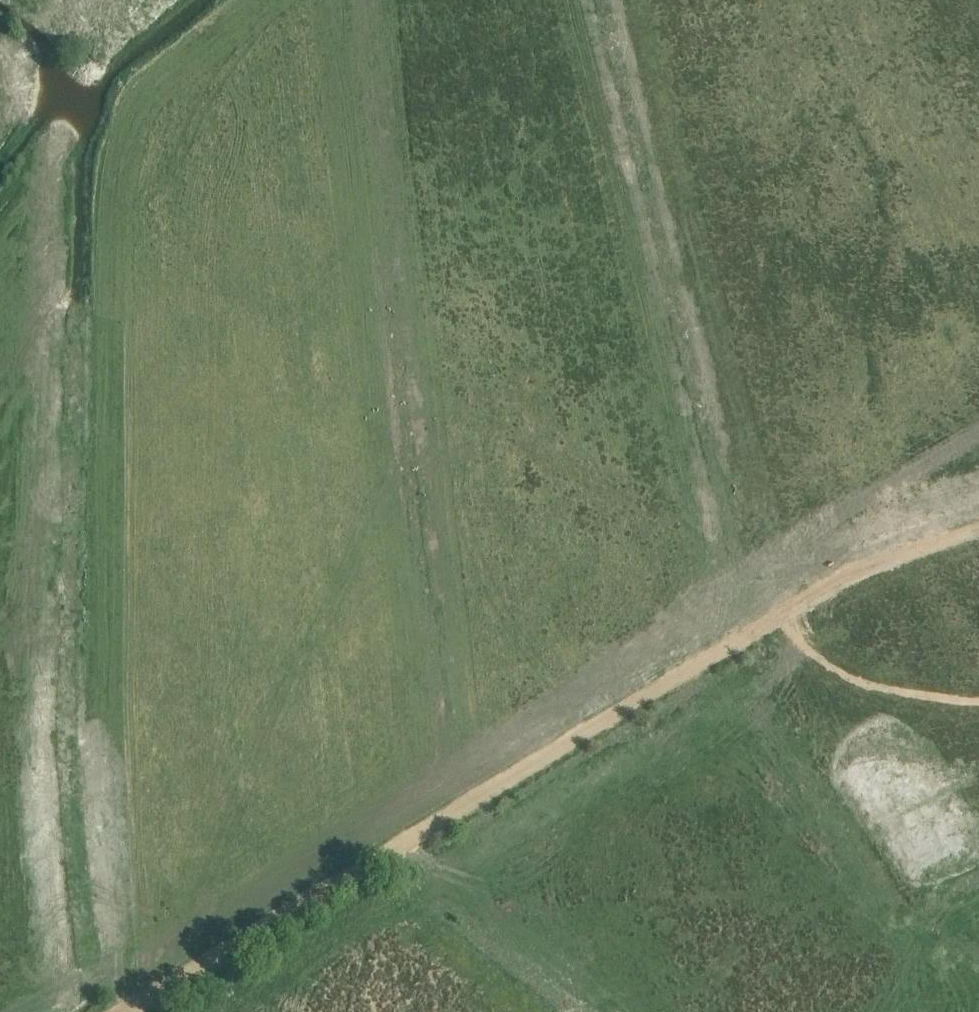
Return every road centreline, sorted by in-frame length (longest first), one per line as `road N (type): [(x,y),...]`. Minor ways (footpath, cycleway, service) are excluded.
road 1 (track): [(128,1011),(788,616),(978,527)]
road 2 (track): [(0,140),(45,87),(79,79),(171,0)]

